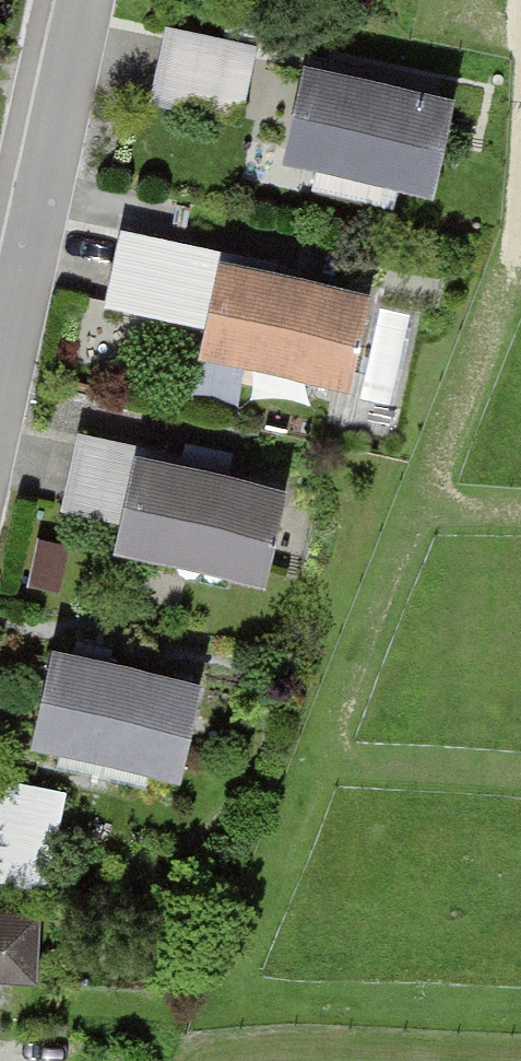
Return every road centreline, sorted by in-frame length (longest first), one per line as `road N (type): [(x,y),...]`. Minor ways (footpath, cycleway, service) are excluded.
road 1 (unclassified): [(0,379),(82,0)]

